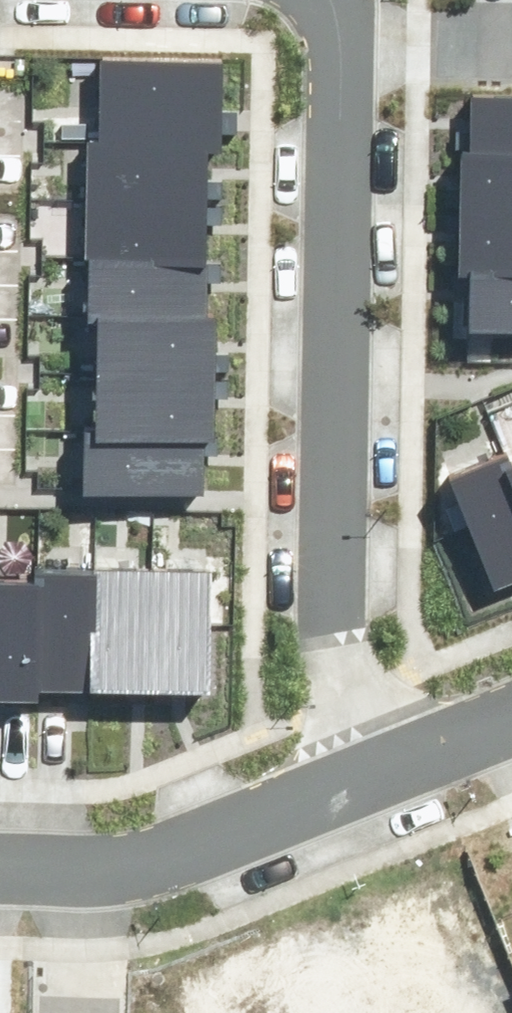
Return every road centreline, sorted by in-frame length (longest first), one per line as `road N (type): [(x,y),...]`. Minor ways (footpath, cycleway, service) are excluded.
road 1 (residential): [(343,33),(334,592),(347,692),(369,756)]
road 2 (residential): [(72,851),(156,838),(369,756)]
road 3 (residential): [(343,33),(511,36)]
road 4 (residential): [(72,851),(72,1012)]
road 5 (residential): [(369,756),(511,701)]

